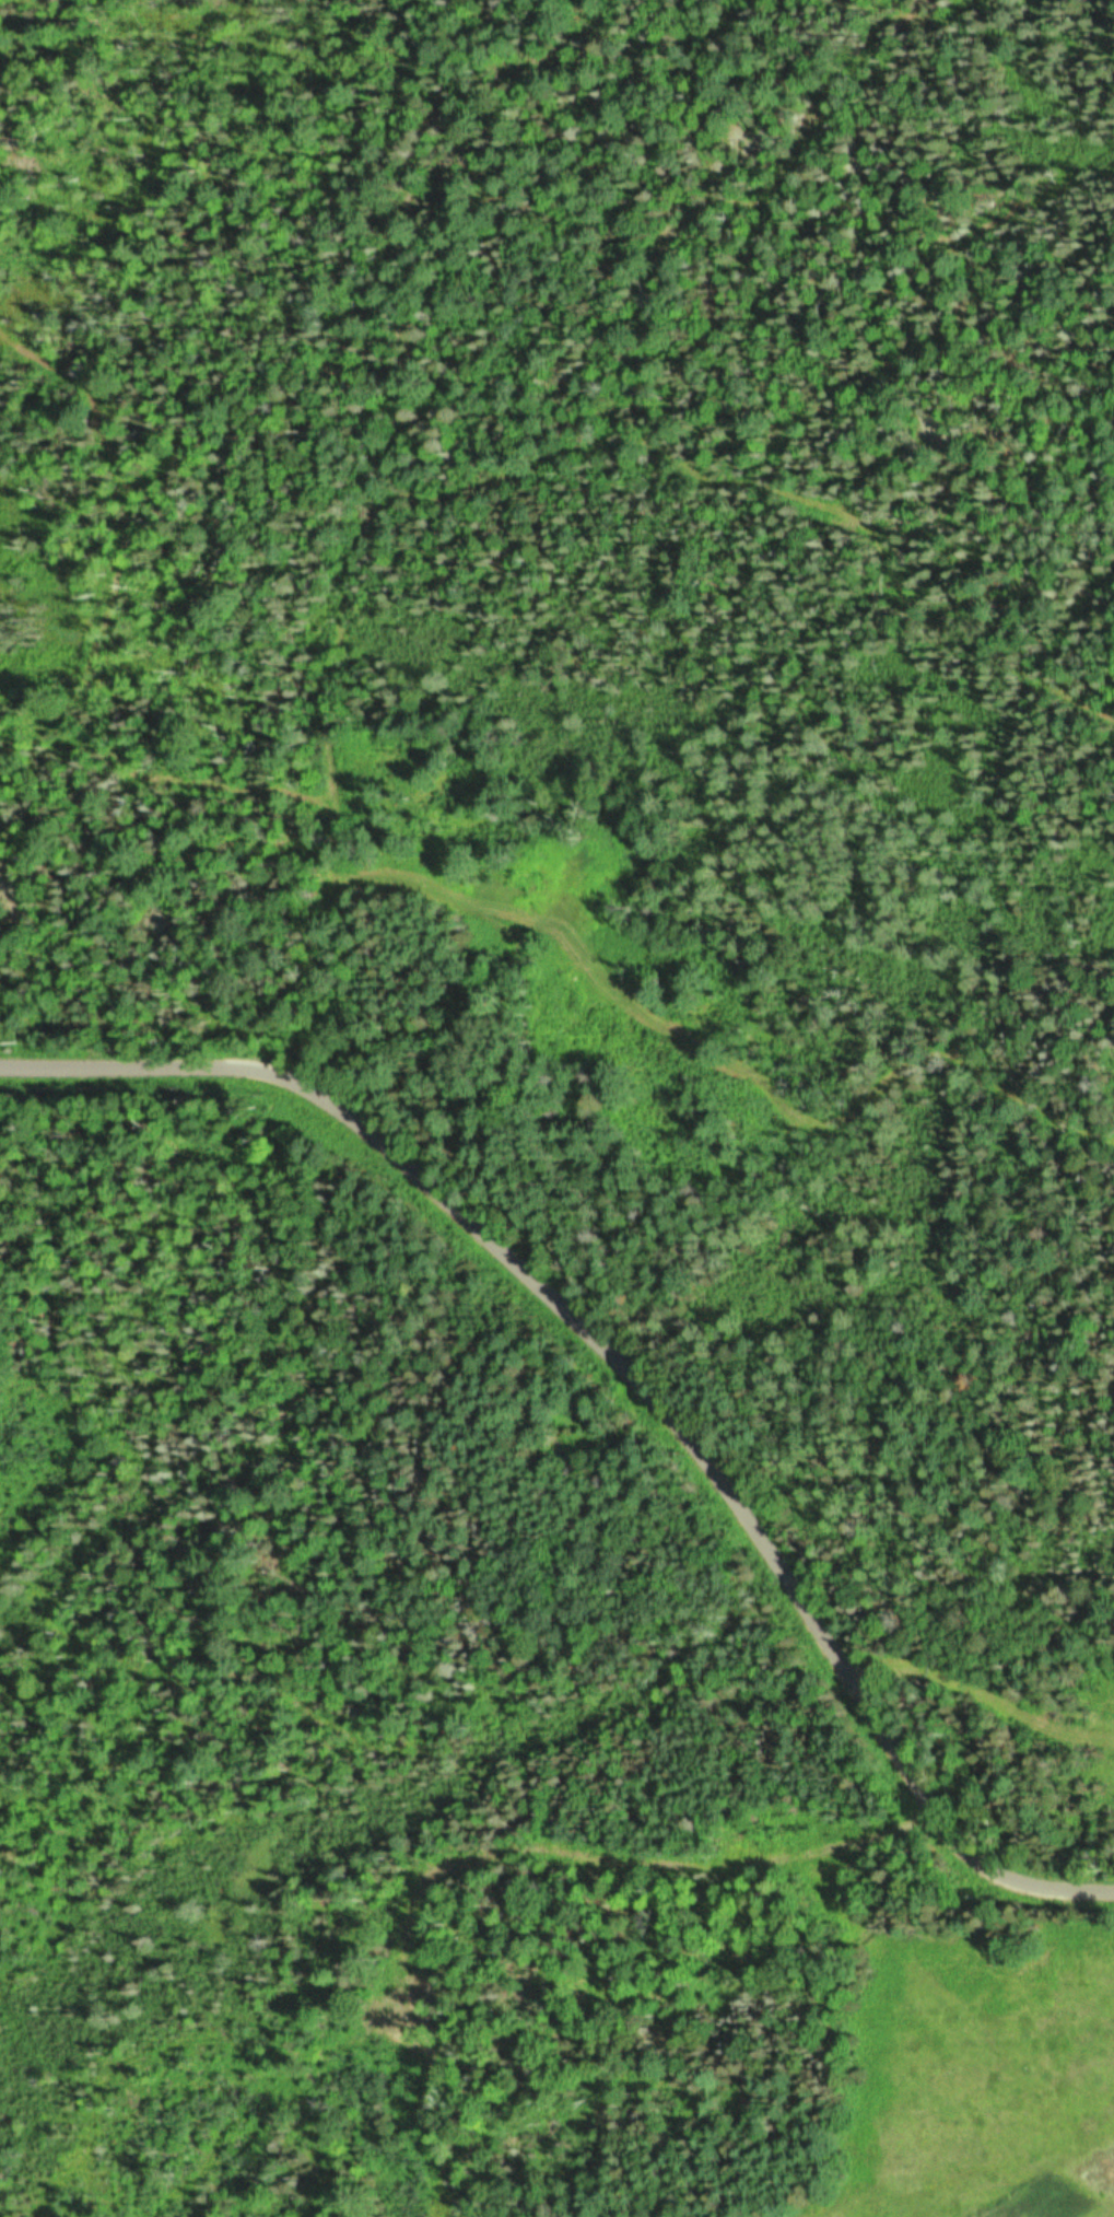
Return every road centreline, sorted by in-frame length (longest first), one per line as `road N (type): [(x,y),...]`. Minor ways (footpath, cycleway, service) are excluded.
road 1 (residential): [(1113,1895),(1018,1888),(980,1864),(863,1679),(668,1404),(618,1350),(354,1116),(272,1073),(0,1074)]
road 2 (residential): [(863,1679),(1113,1707)]

